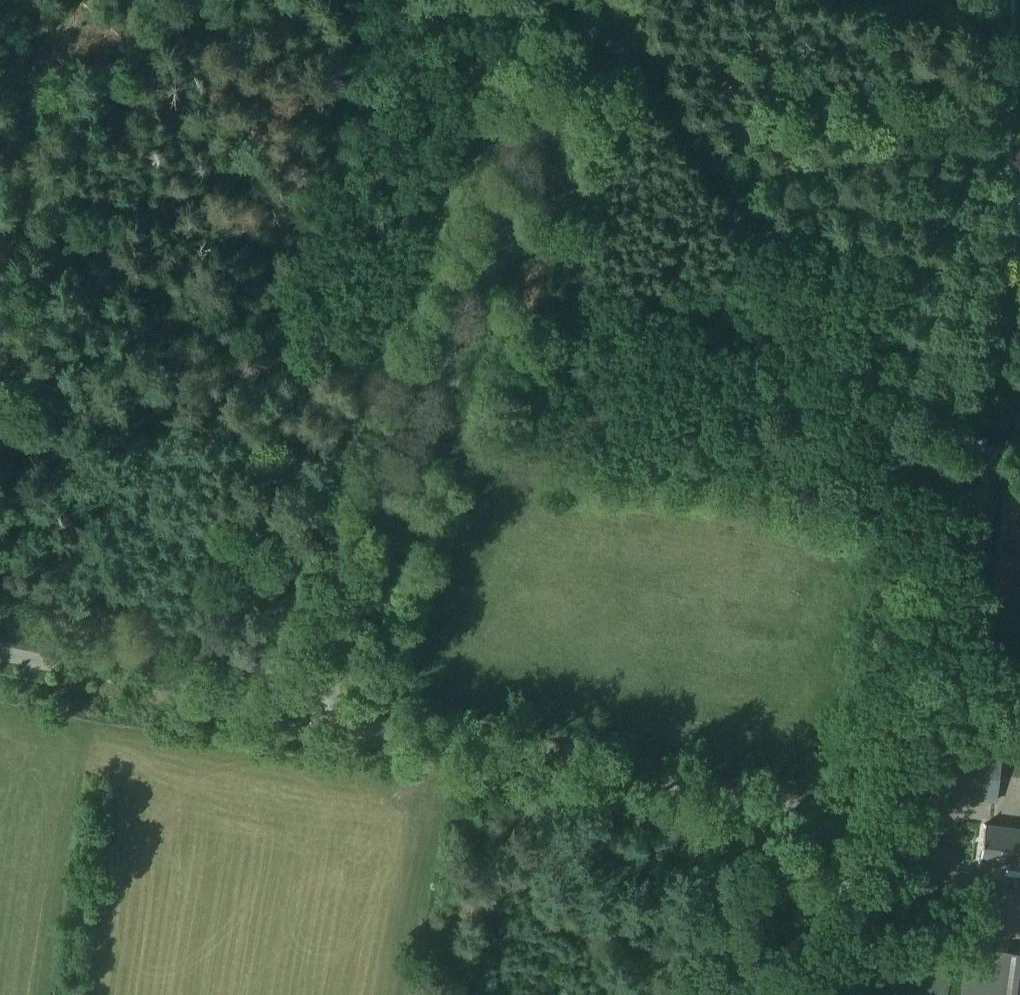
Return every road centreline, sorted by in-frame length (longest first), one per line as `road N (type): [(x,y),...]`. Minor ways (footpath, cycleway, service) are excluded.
road 1 (track): [(570,0),(298,634),(0,589)]
road 2 (unclassified): [(310,713),(604,0)]
road 3 (unclassified): [(822,994),(855,818),(310,713)]
road 4 (track): [(902,518),(985,79),(976,0)]
road 5 (unclassified): [(0,653),(310,713)]
road 6 (track): [(902,518),(855,818)]

